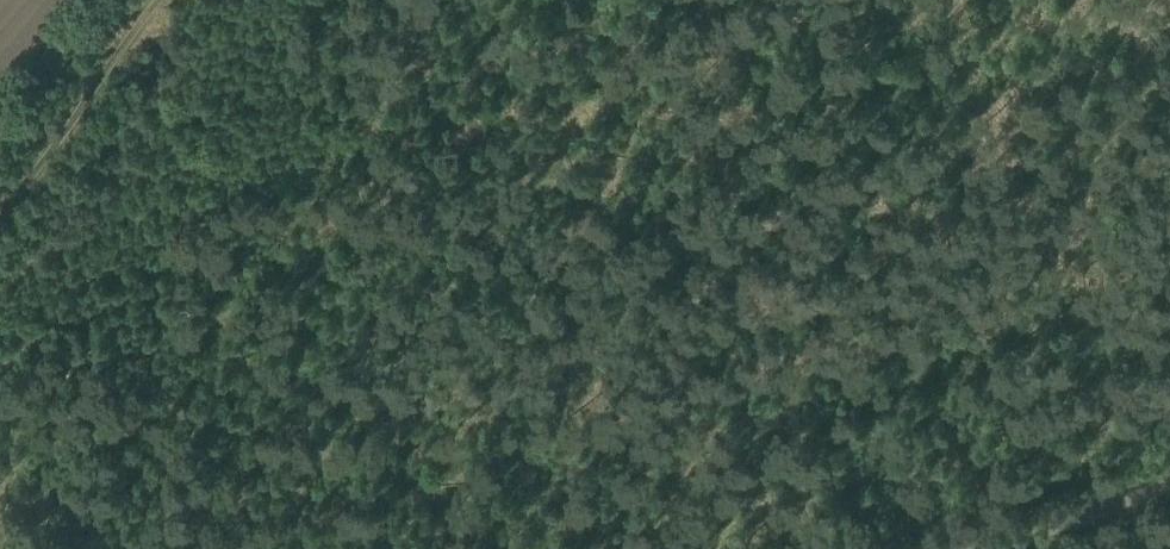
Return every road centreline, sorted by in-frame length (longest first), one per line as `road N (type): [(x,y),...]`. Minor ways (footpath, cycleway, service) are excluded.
road 1 (track): [(158,0),(63,127),(0,193)]
road 2 (track): [(993,548),(1169,488)]

